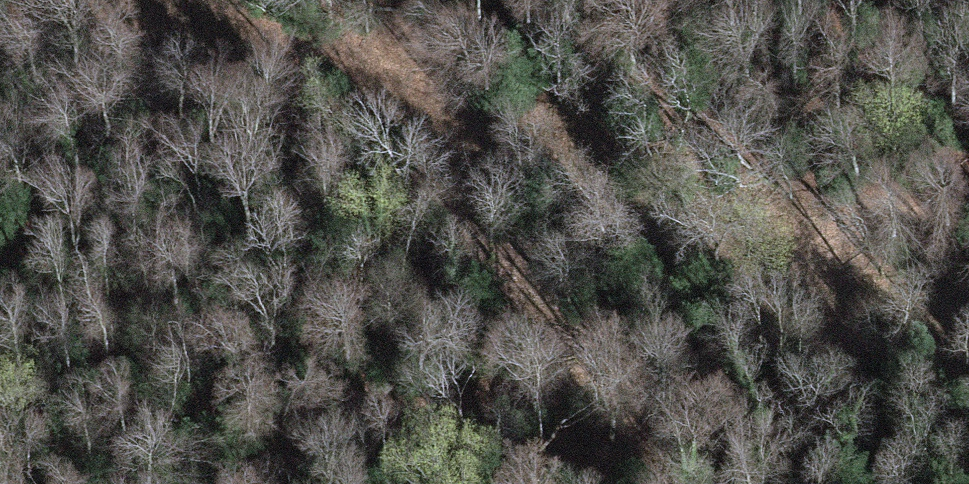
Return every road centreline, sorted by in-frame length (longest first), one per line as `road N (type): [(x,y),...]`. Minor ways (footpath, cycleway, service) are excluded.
road 1 (track): [(968,188),(910,197),(851,224),(757,328),(696,365),(486,394),(323,446),(261,483)]
road 2 (track): [(191,0),(800,278)]

